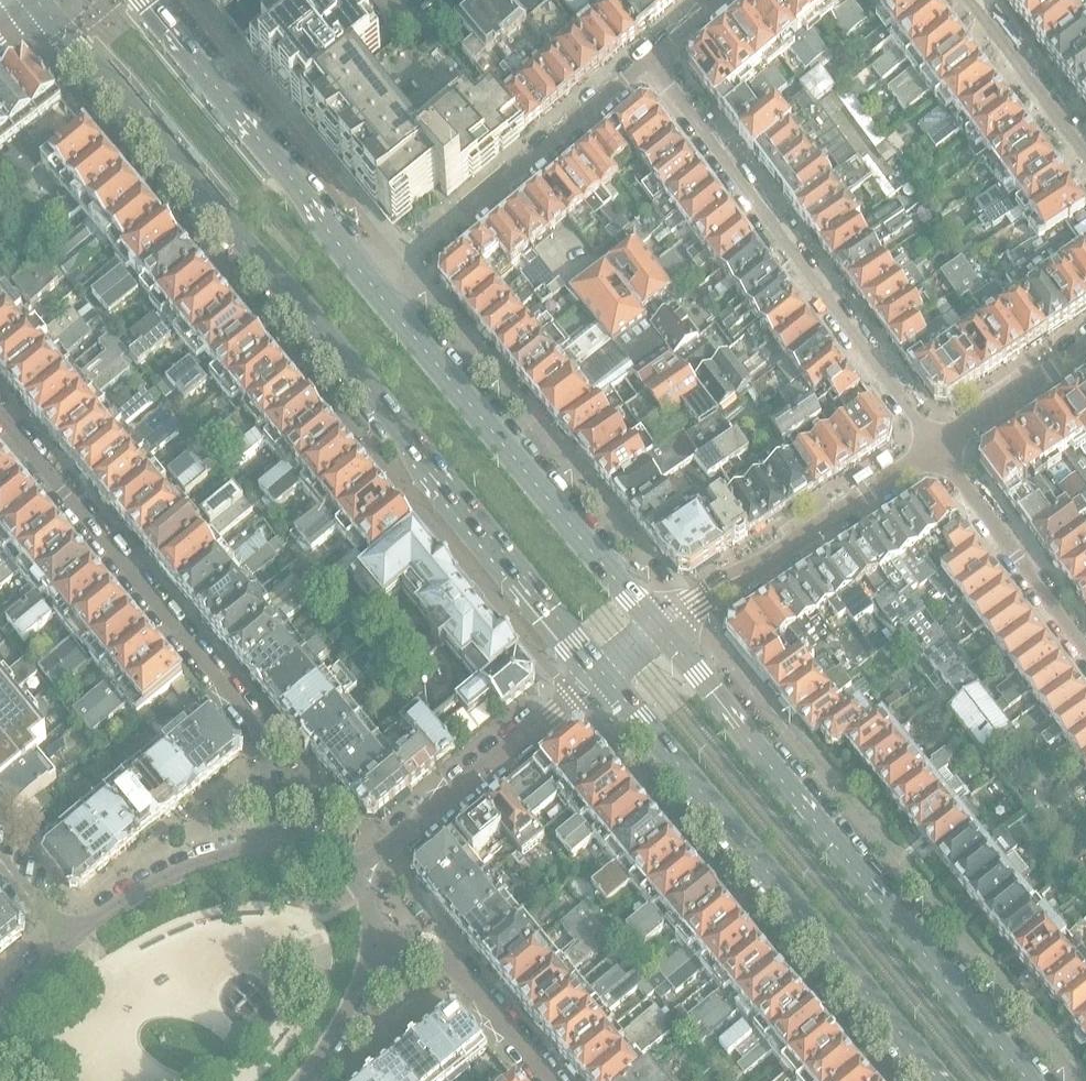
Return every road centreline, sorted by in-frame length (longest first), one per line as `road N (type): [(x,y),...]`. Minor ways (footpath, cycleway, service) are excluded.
road 1 (secondary): [(44,0),(596,675)]
road 2 (secondary): [(1035,1080),(660,624)]
road 3 (secondary): [(596,675),(934,1080)]
road 4 (residential): [(0,414),(252,717),(265,740),(283,839)]
road 5 (residential): [(653,58),(937,446)]
road 6 (secondary): [(660,624),(380,285)]
road 7 (secondary): [(380,285),(149,0)]
road 8 (residential): [(653,58),(380,285)]
road 9 (residential): [(660,624),(937,446)]
road 10 (residential): [(596,675),(361,870)]
road 11 (residential): [(937,446),(1085,649)]
road 12 (residential): [(550,1080),(464,977),(372,922)]
road 13 (residential): [(283,839),(176,871),(68,939)]
road 14 (residential): [(971,0),(1085,159)]
road 15 (residential): [(937,446),(1085,347)]
road 16 (residential): [(301,1080),(332,1044),(357,991),(372,922)]

